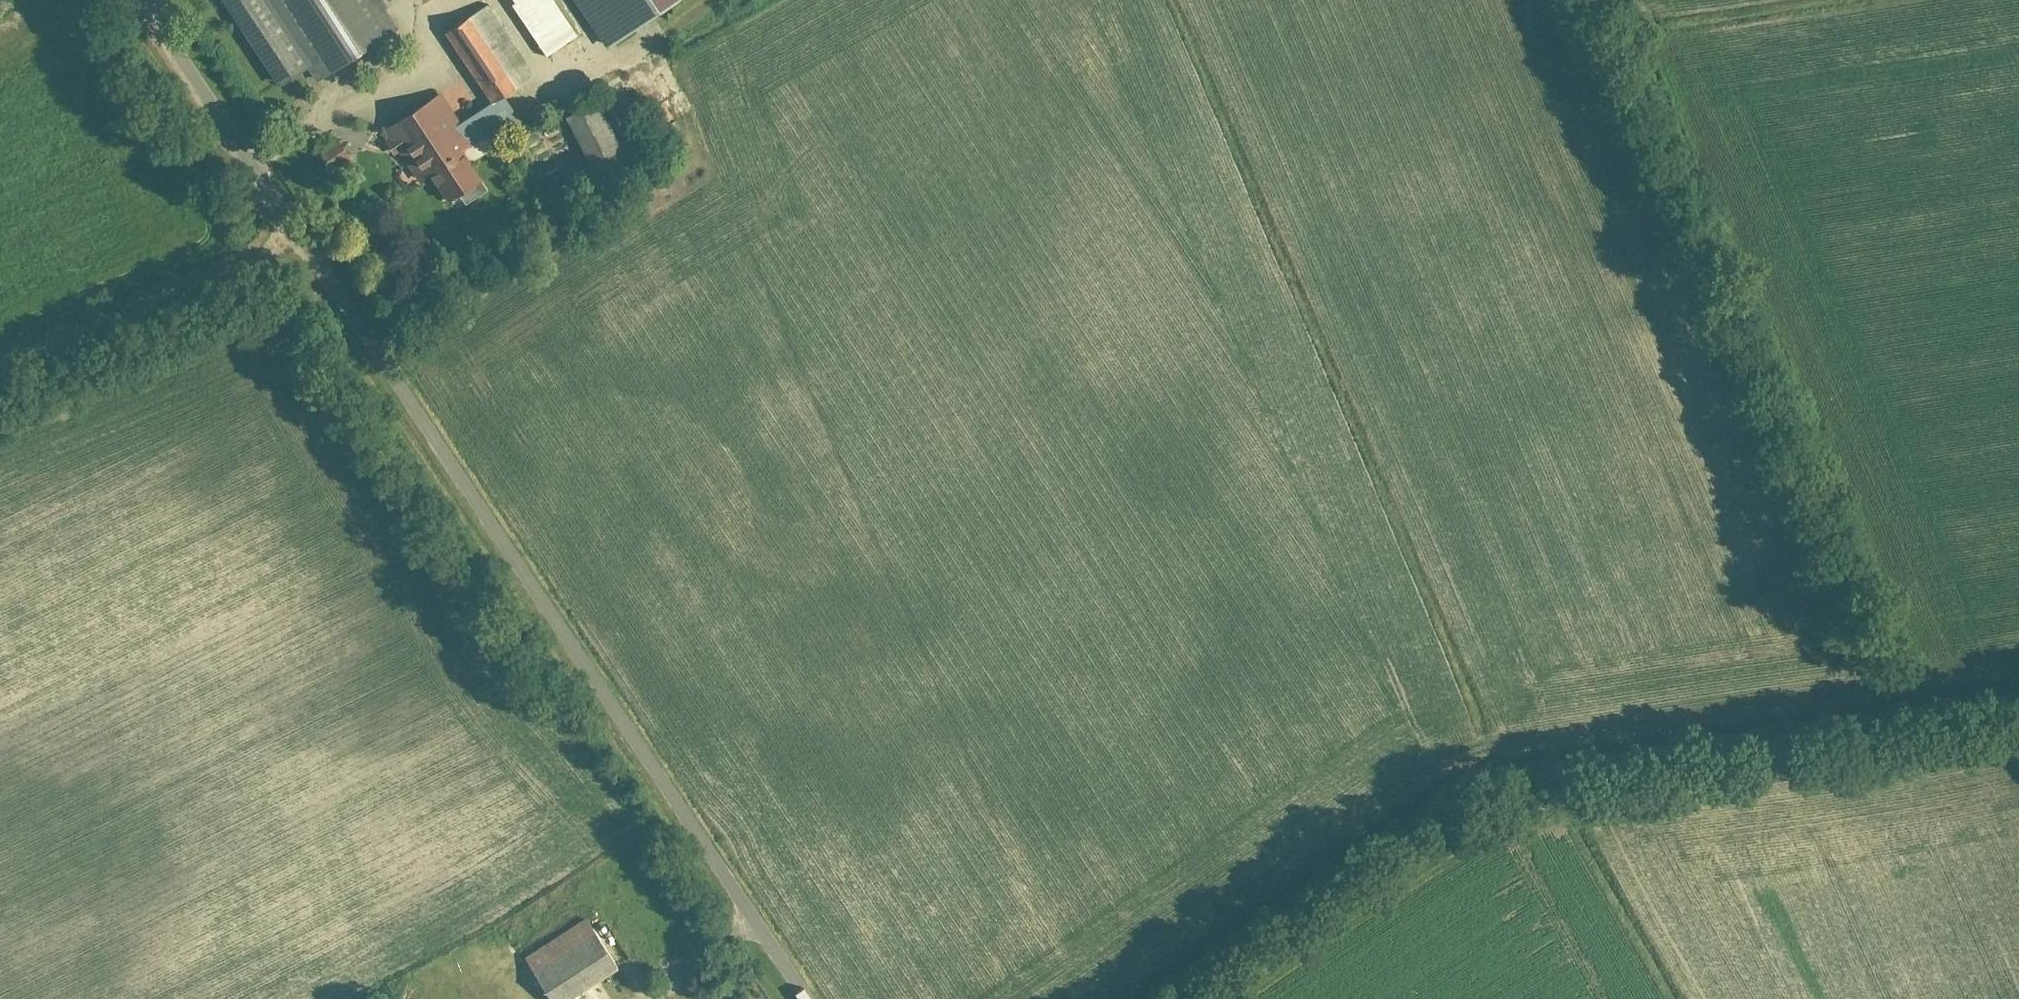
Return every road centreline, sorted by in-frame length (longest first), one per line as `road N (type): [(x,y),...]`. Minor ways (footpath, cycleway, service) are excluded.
road 1 (unclassified): [(806,998),(143,0)]
road 2 (track): [(305,240),(0,366)]

